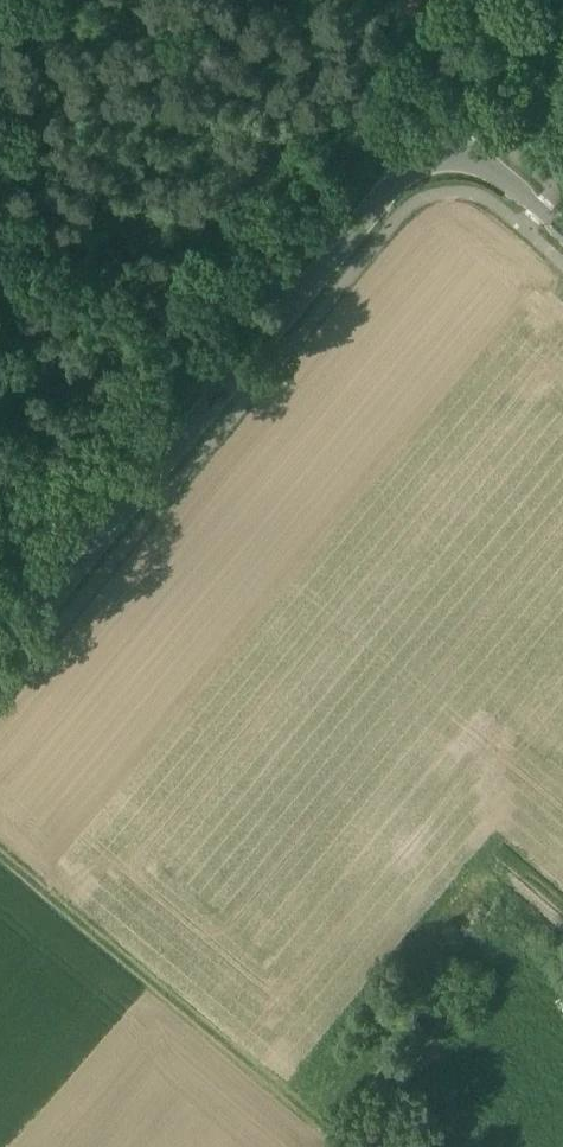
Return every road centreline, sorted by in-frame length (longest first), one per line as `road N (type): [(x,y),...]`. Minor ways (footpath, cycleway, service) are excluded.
road 1 (unclassified): [(0,662),(418,158),(443,148),(473,155),(562,228)]
road 2 (track): [(0,855),(344,1146)]
road 3 (track): [(511,85),(506,139),(552,188),(522,225)]
road 4 (track): [(562,31),(454,149)]

